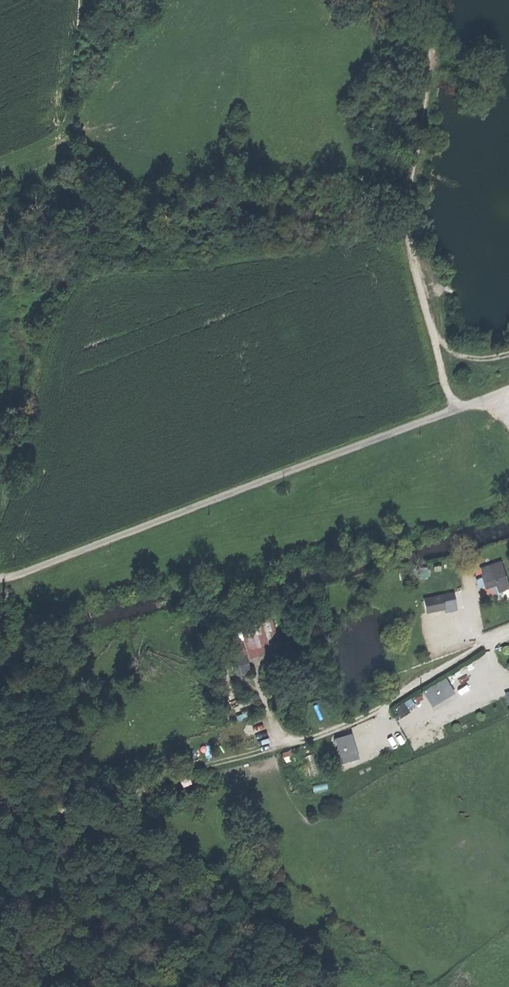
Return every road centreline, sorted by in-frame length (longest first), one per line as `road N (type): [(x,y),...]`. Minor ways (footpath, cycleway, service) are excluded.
road 1 (track): [(508,629),(332,732),(183,771),(100,807)]
road 2 (track): [(434,0),(424,130),(402,217),(454,412)]
road 3 (track): [(0,163),(104,118),(198,0)]

